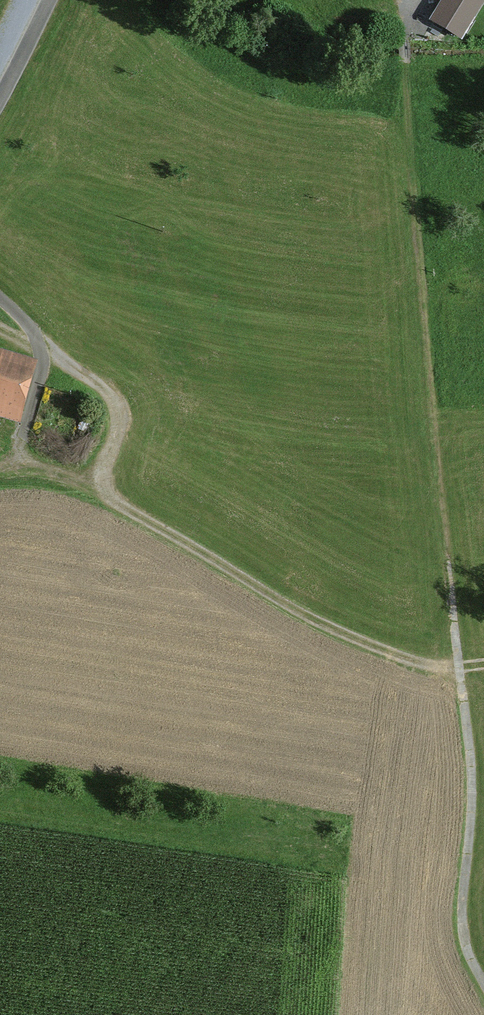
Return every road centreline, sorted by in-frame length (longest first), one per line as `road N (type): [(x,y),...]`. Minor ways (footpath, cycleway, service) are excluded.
road 1 (track): [(465,671),(390,656),(285,609),(111,500),(106,486),(117,406),(0,301)]
road 2 (track): [(404,37),(465,671)]
road 3 (track): [(465,671),(474,796),(462,914),(483,986)]

